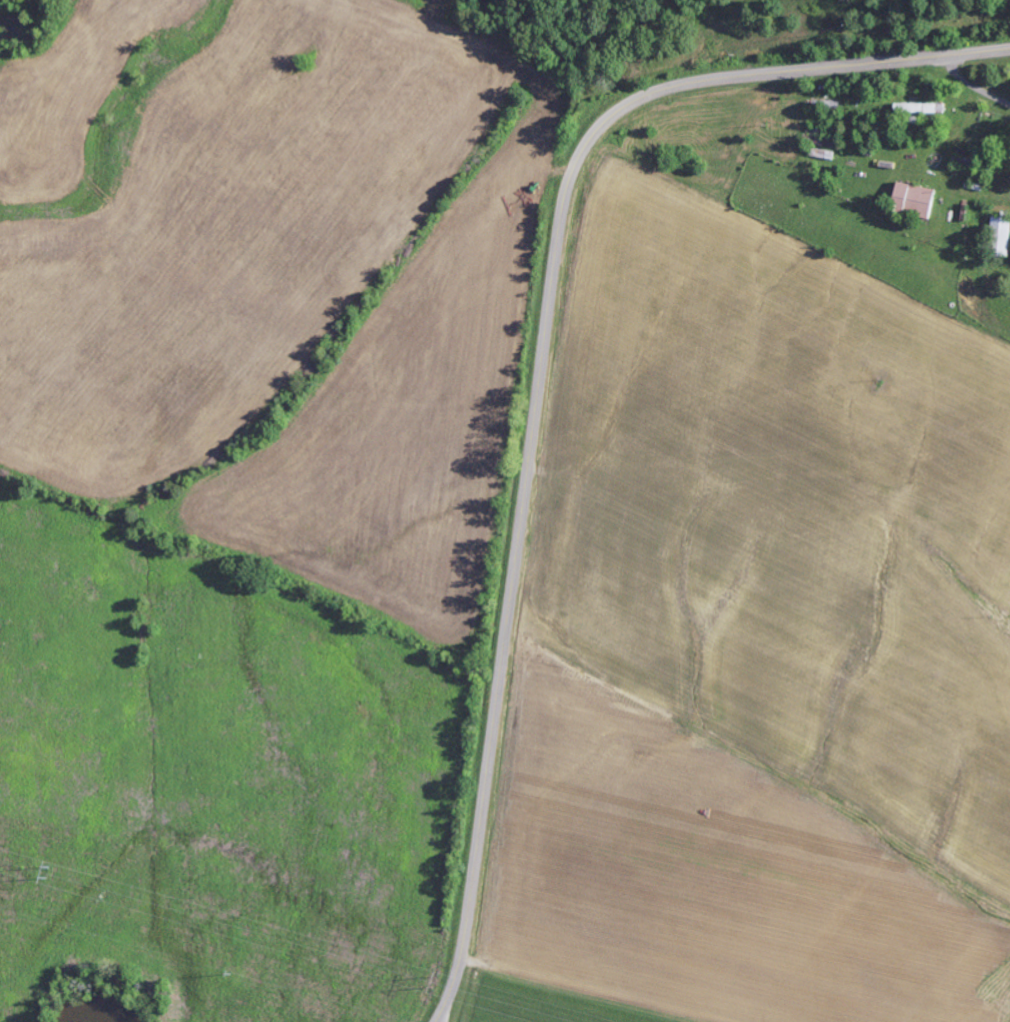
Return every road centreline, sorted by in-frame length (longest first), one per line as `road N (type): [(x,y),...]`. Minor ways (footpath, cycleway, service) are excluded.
road 1 (secondary): [(436,1021),(463,944),(560,228),(585,150),(618,113),(664,90),(1009,49)]

